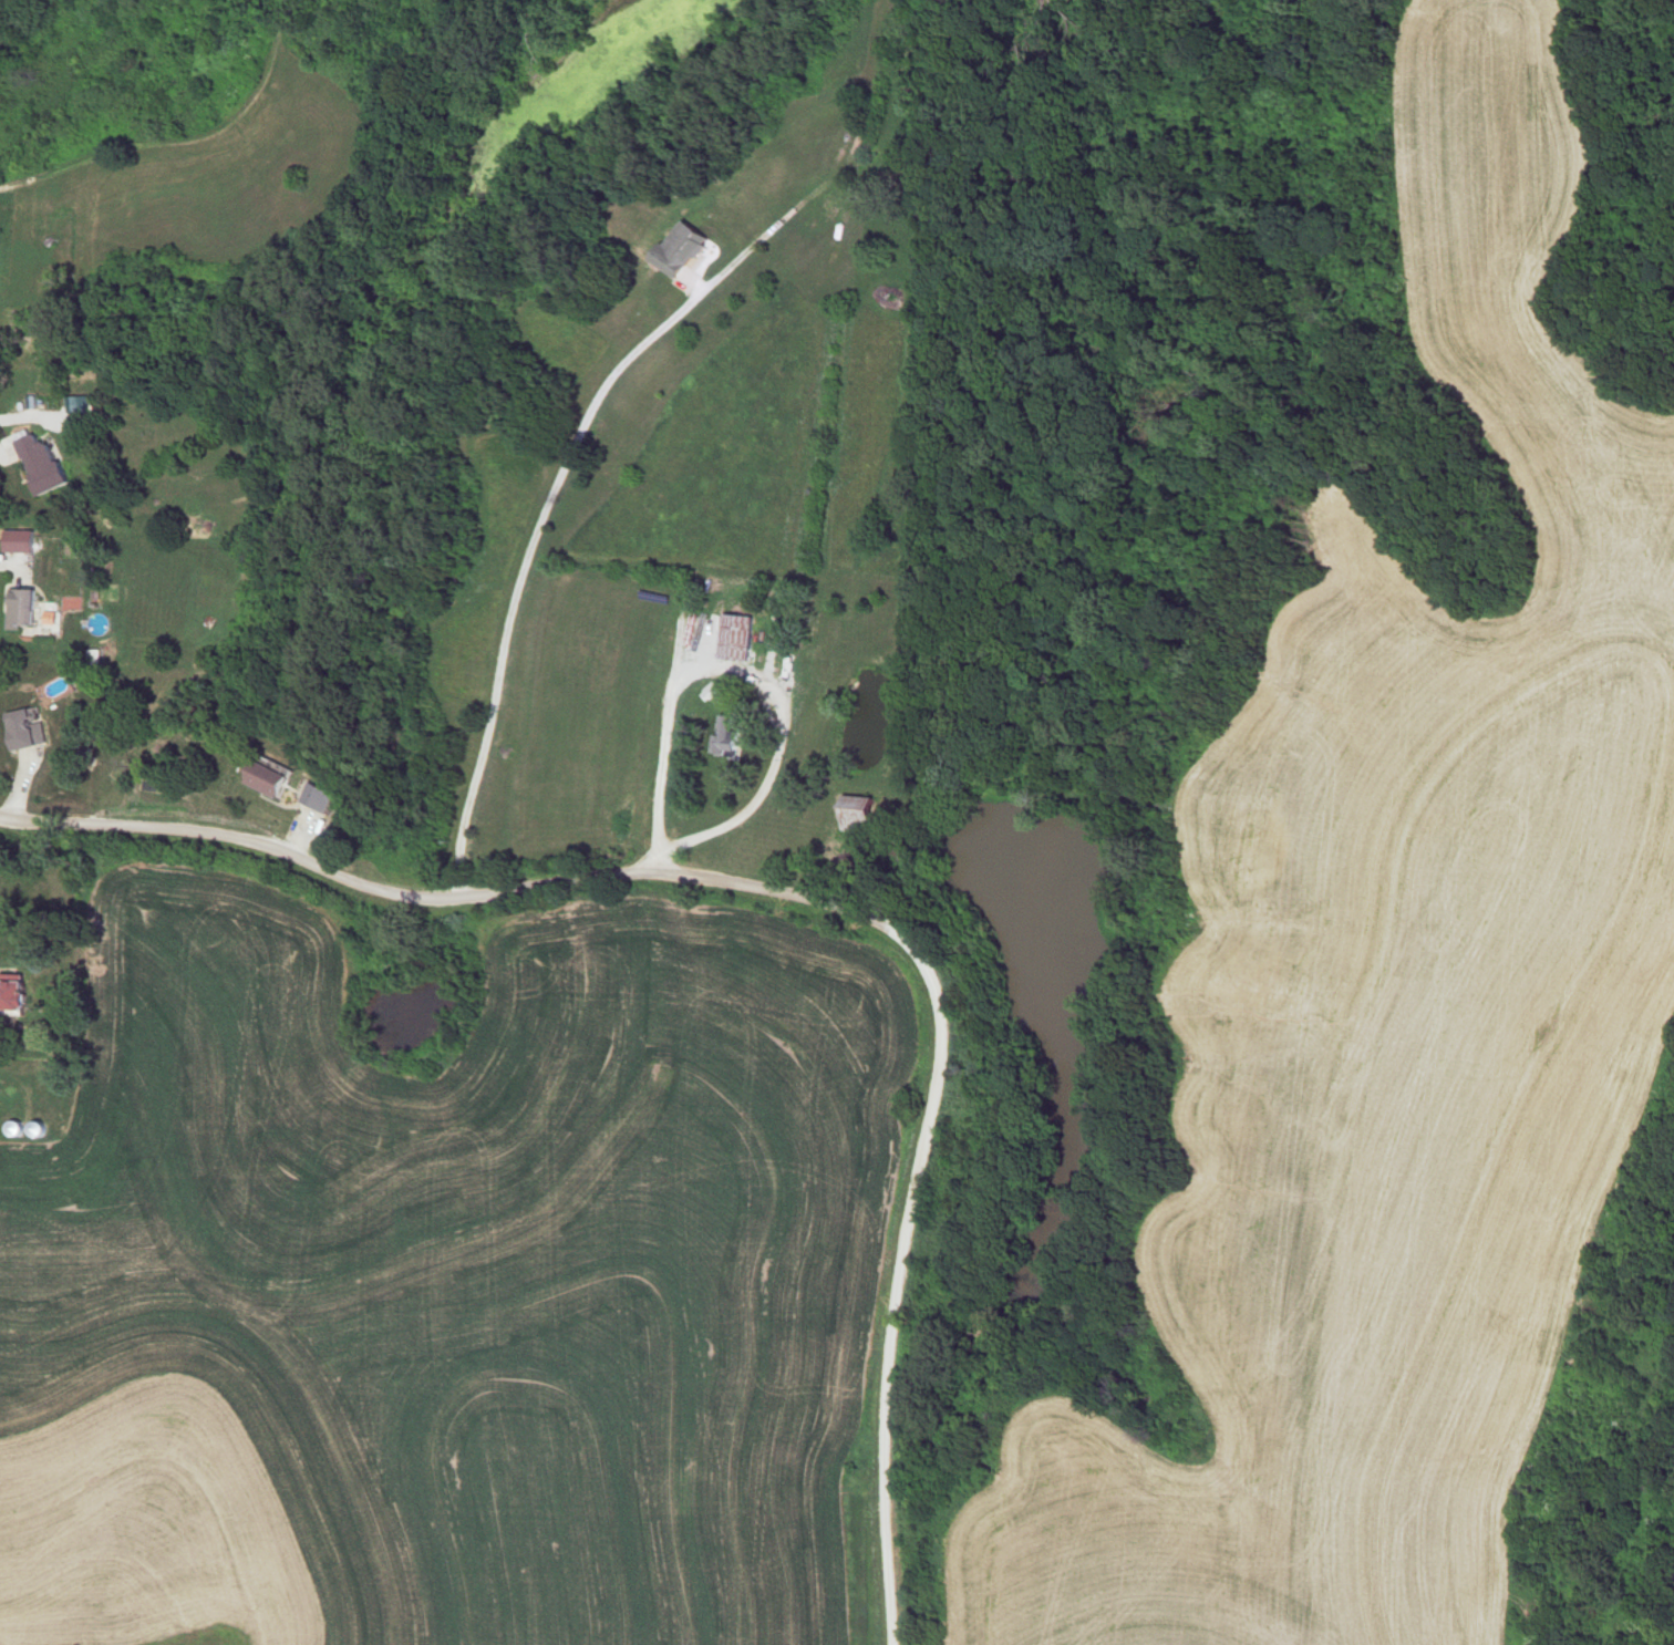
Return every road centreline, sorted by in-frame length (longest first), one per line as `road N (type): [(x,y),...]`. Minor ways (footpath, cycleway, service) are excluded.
road 1 (residential): [(0,818),(231,845),(409,906),(626,875),(730,882),(790,898),(896,946),(919,972),(937,1041),(887,1353),(899,1644)]

